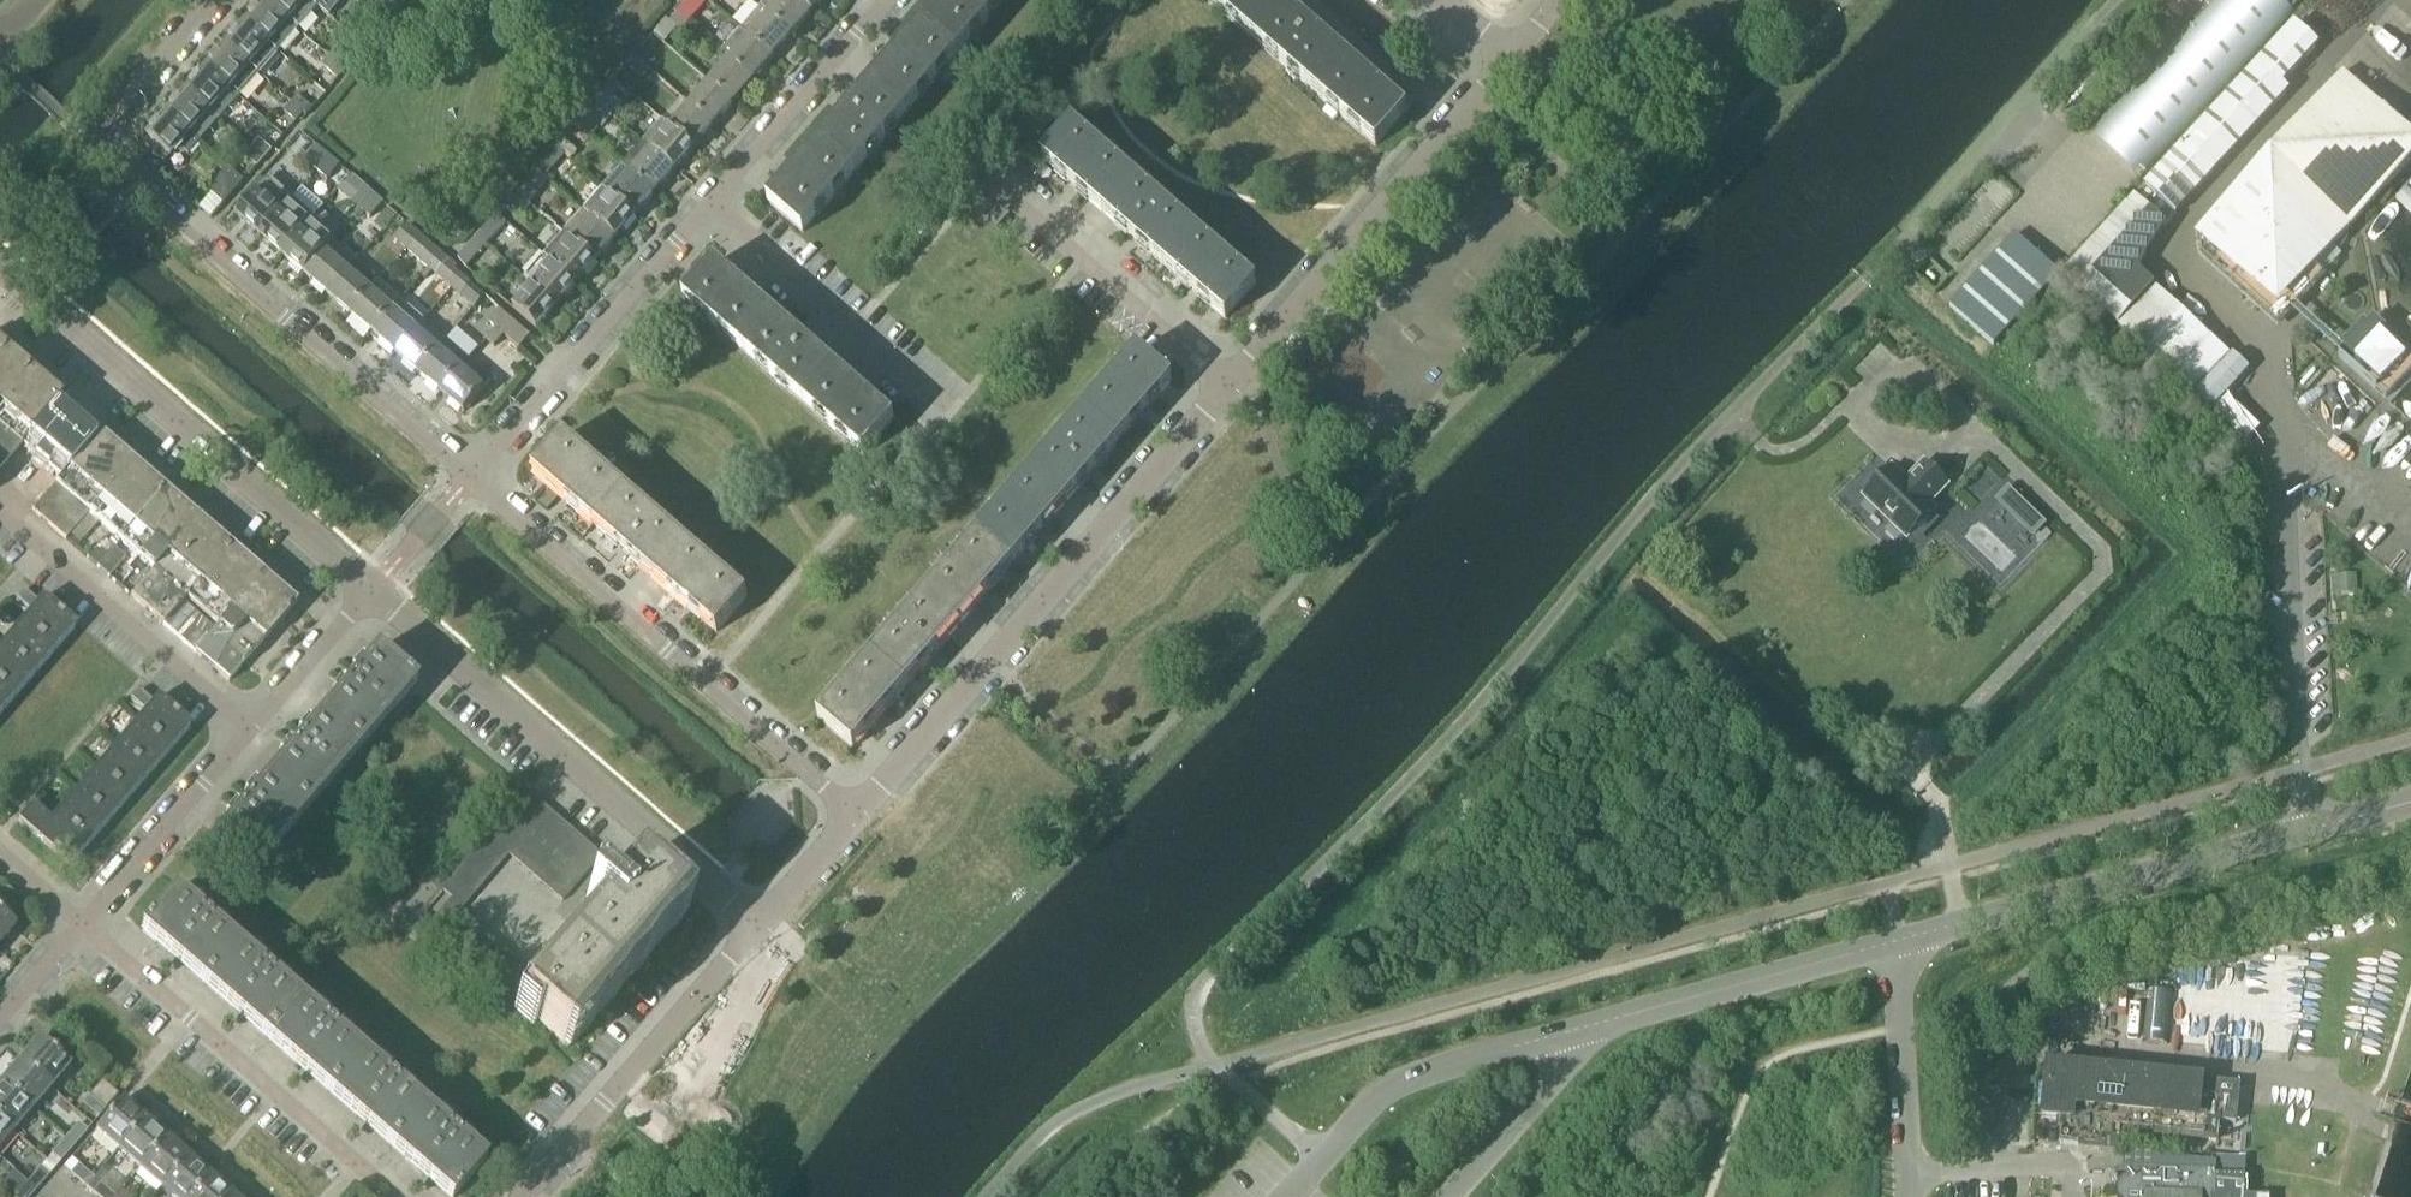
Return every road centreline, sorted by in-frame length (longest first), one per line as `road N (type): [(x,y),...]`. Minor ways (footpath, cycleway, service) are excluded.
road 1 (unclassified): [(1590,1028),(2410,802)]
road 2 (residential): [(470,480),(87,147),(214,0)]
road 3 (residential): [(855,810),(1227,386)]
road 4 (residential): [(758,924),(371,593)]
road 5 (residential): [(855,810),(470,480)]
road 6 (residential): [(371,593),(0,268)]
road 7 (residential): [(81,926),(371,593)]
road 8 (residential): [(1227,386),(1511,58)]
road 9 (residential): [(393,1196),(81,926)]
road 10 (residential): [(470,480),(711,202)]
road 11 (residential): [(522,1196),(758,924)]
road 12 (residential): [(1227,386),(985,177)]
road 13 (residential): [(952,411),(711,202)]
road 14 (residential): [(711,202),(887,0)]
road 15 (residential): [(758,924),(855,810)]
road 16 (residential): [(0,1017),(81,926)]

